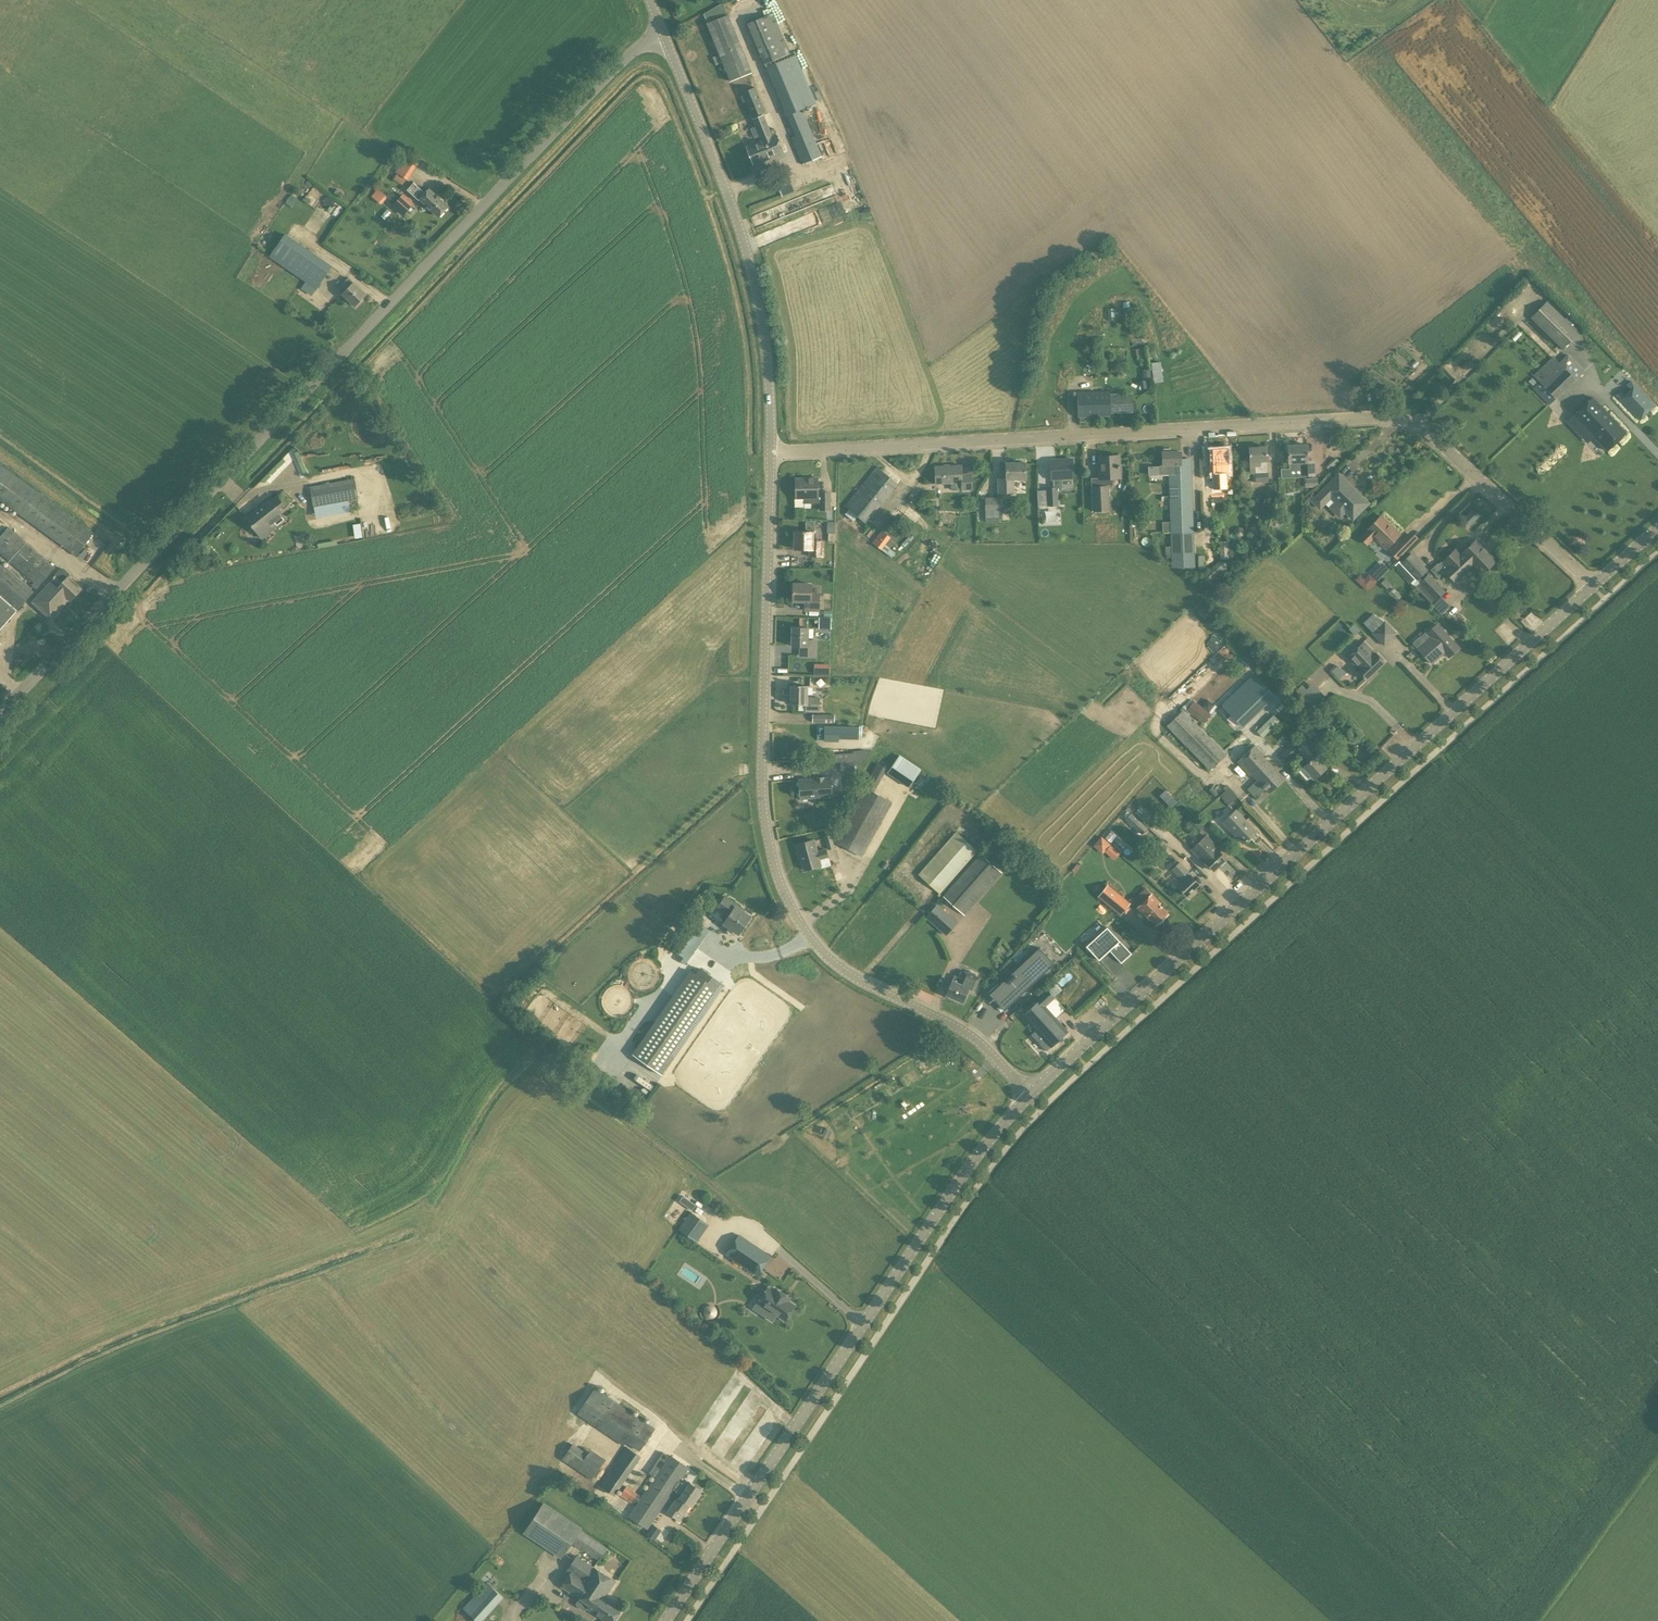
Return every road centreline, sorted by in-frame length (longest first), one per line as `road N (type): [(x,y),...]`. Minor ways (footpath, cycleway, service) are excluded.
road 1 (unclassified): [(0,713),(554,131),(629,54),(664,35)]
road 2 (unclassified): [(1591,587),(1431,435),(1388,417),(771,451)]
road 3 (tertiary): [(771,451),(764,775),(782,885),(832,960),(955,1025),(987,1048),(1027,1096)]
road 4 (tertiary): [(1027,1096),(1591,587)]
road 5 (tertiary): [(1027,1096),(980,1151),(665,1620)]
road 6 (tertiary): [(664,35),(745,246),(763,332),(771,451)]

